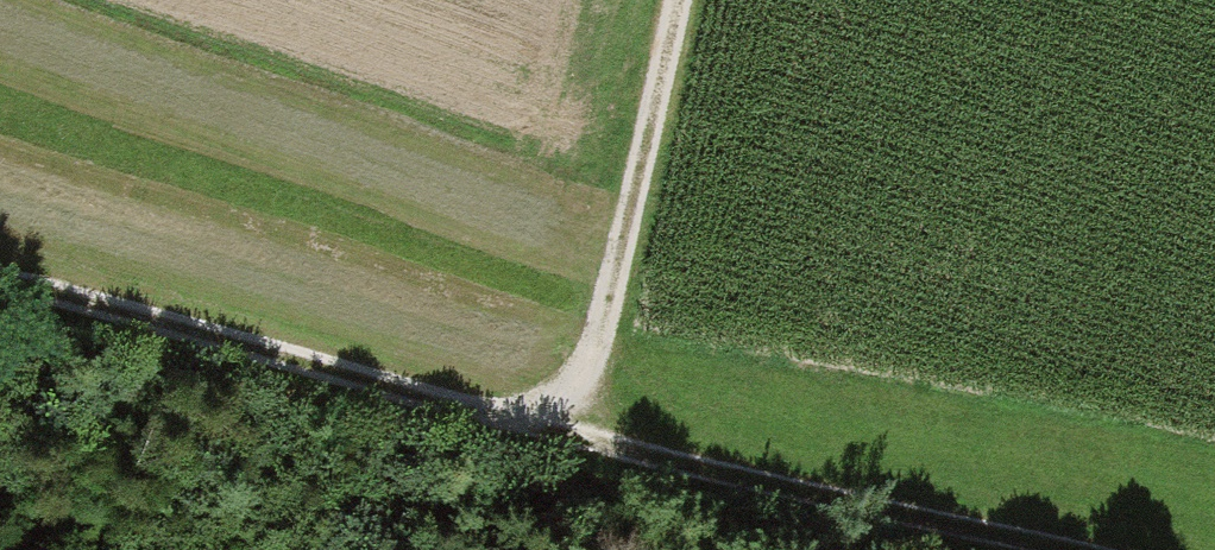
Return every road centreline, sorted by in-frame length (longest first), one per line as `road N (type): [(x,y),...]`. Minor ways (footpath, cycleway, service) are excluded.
road 1 (track): [(0,284),(547,437),(1016,549)]
road 2 (track): [(547,437),(600,313),(665,0)]

